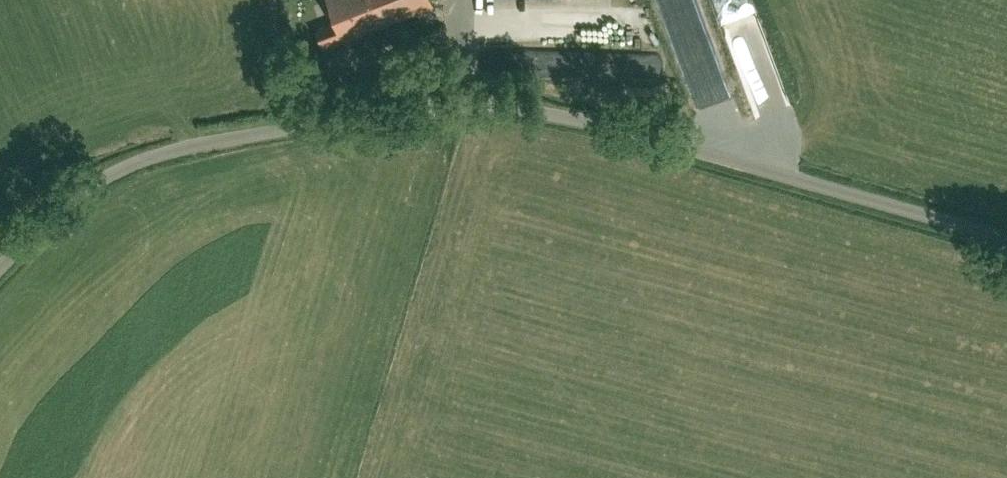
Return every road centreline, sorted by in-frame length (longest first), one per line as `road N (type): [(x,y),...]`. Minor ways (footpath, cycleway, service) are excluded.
road 1 (unclassified): [(0,268),(76,197),(169,150),(442,105),(506,110),(1006,244)]

